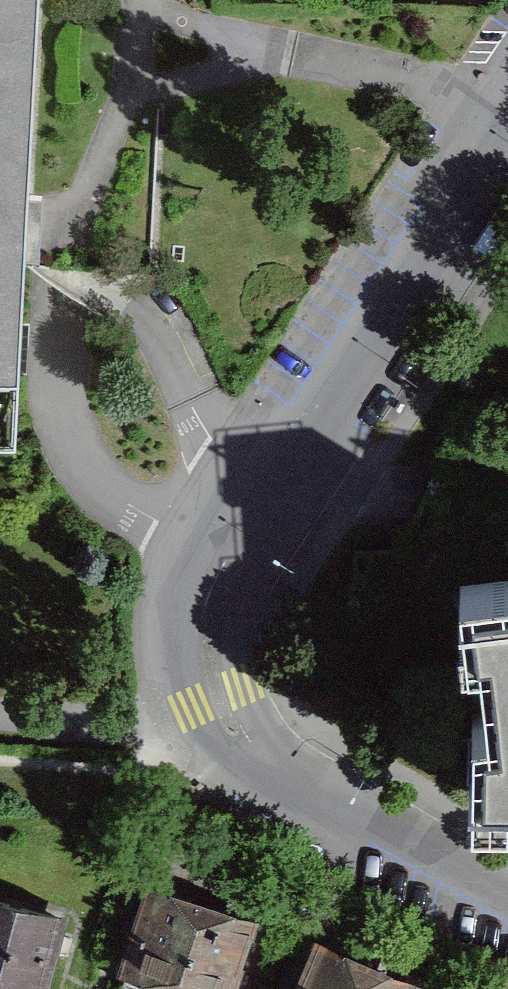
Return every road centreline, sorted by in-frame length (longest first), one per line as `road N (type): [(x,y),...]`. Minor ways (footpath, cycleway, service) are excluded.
road 1 (residential): [(500,115),(253,489),(219,567),(208,659),(218,703),(240,744),(281,788),(507,913)]
road 2 (residential): [(500,115),(282,57)]
road 3 (residential): [(135,98),(82,223),(53,227)]
road 4 (residential): [(135,98),(282,57)]
road 5 (residential): [(282,57),(145,12)]

